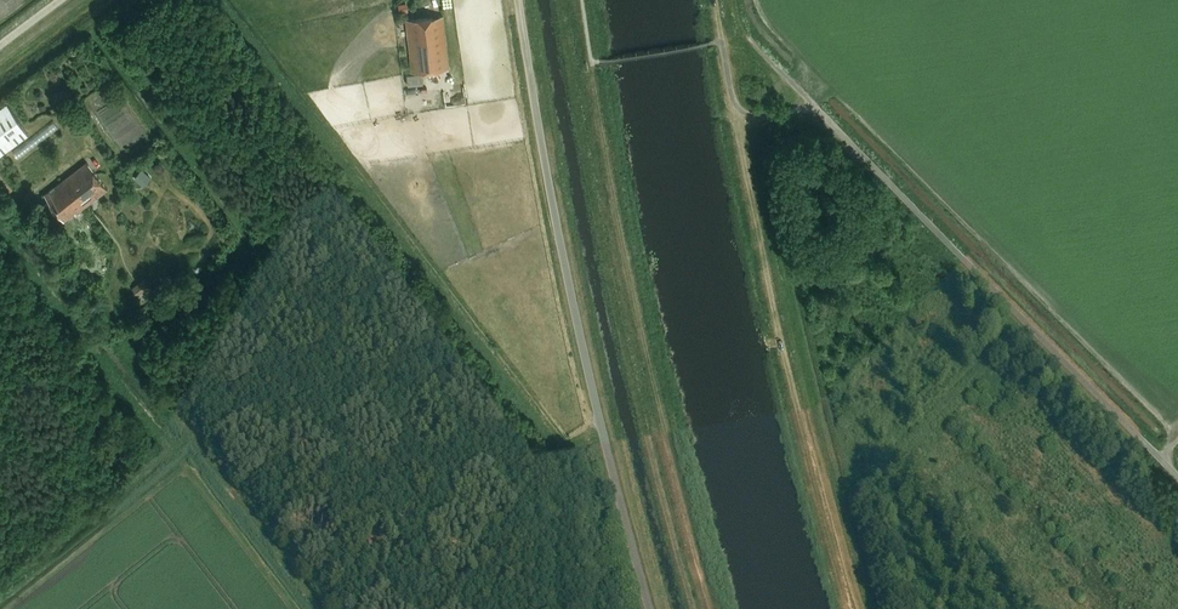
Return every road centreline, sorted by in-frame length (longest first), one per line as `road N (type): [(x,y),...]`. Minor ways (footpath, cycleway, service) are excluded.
road 1 (unclassified): [(646,608),(554,226),(519,0)]
road 2 (unclassified): [(1177,476),(747,37)]

